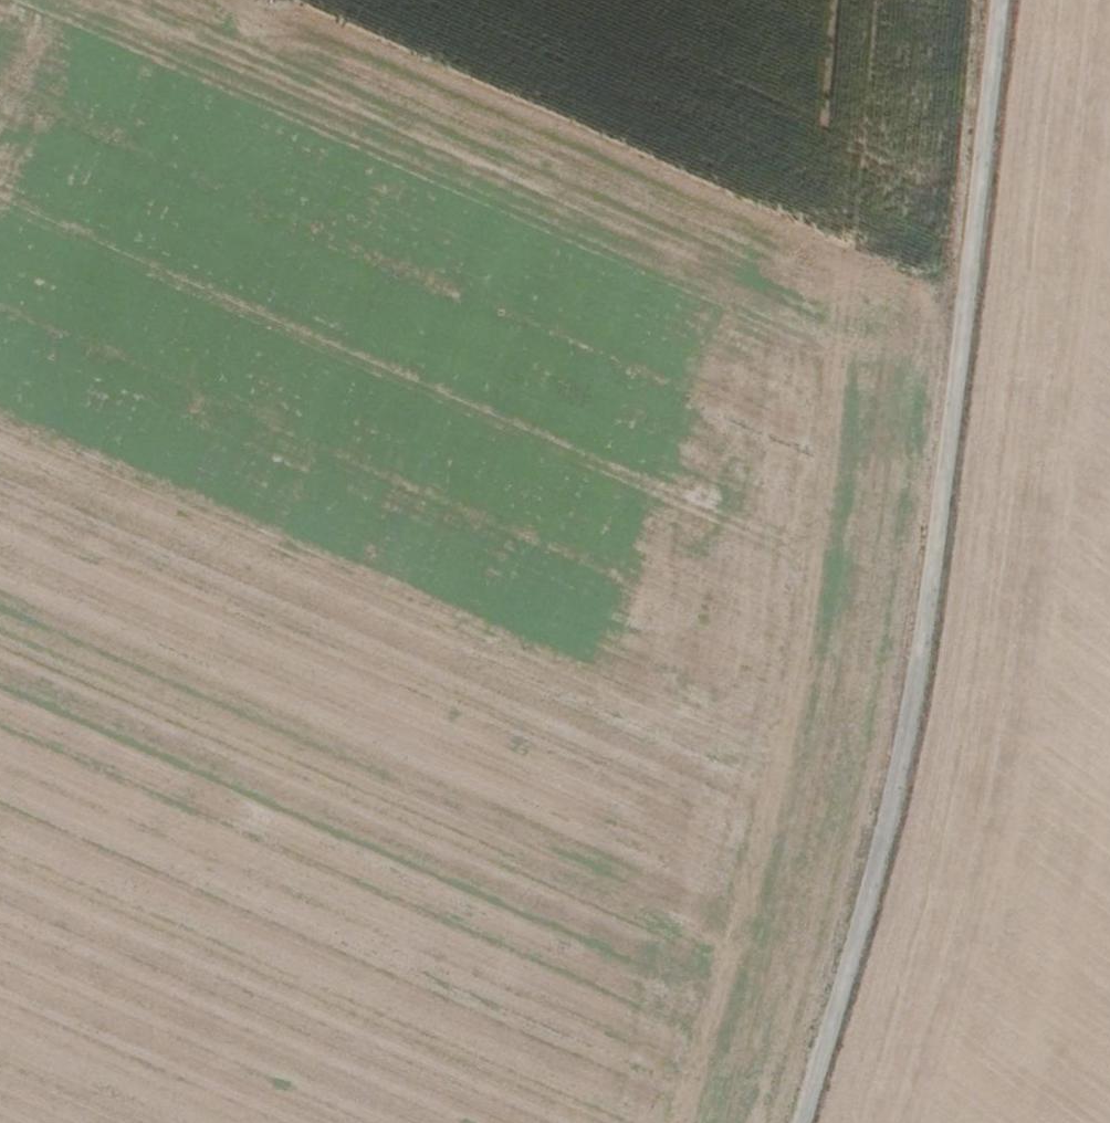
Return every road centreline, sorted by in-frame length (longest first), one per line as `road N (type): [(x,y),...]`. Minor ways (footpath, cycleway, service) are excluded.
road 1 (unclassified): [(999,0),(938,593),(871,947),(816,1122)]

